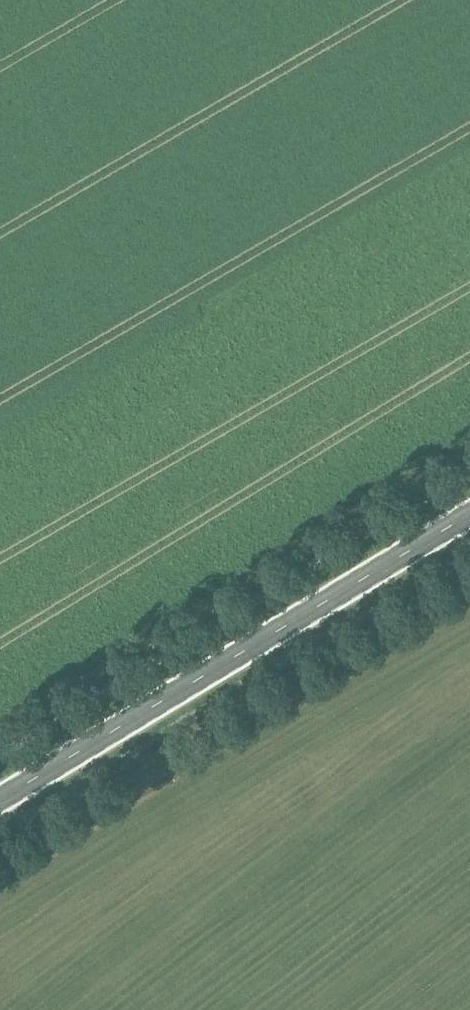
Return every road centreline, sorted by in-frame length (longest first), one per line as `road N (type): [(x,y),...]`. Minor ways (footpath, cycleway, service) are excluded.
road 1 (secondary): [(0,800),(469,516)]

